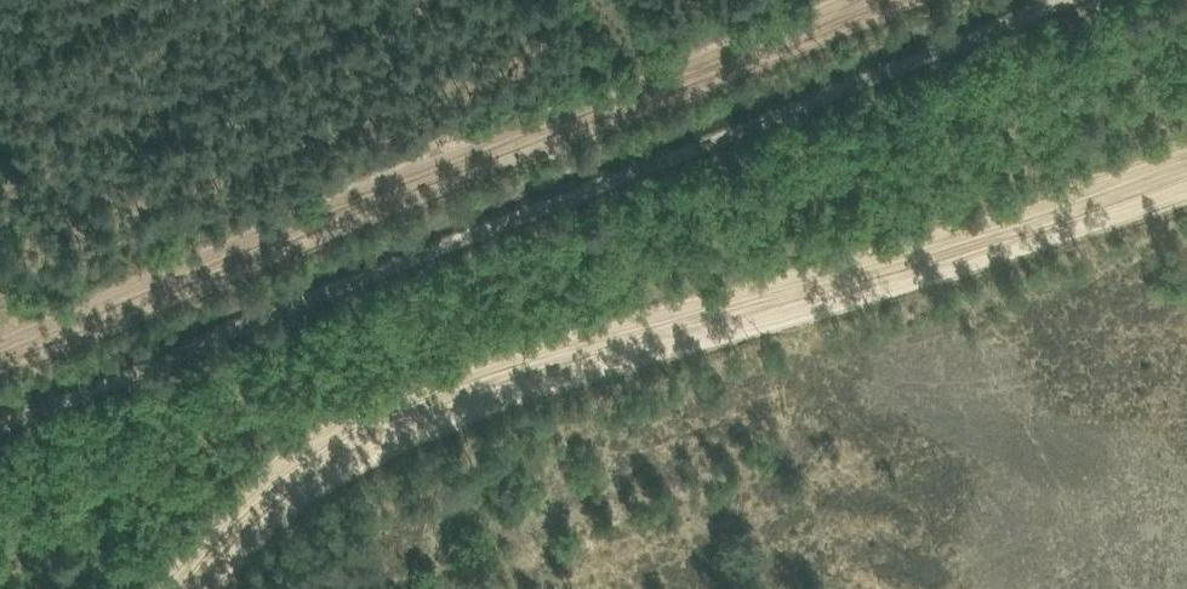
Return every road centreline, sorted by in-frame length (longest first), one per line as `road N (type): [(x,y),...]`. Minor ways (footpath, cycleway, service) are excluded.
road 1 (track): [(181,588),(202,543),(328,457),(874,280),(1186,167)]
road 2 (track): [(0,356),(858,0)]

